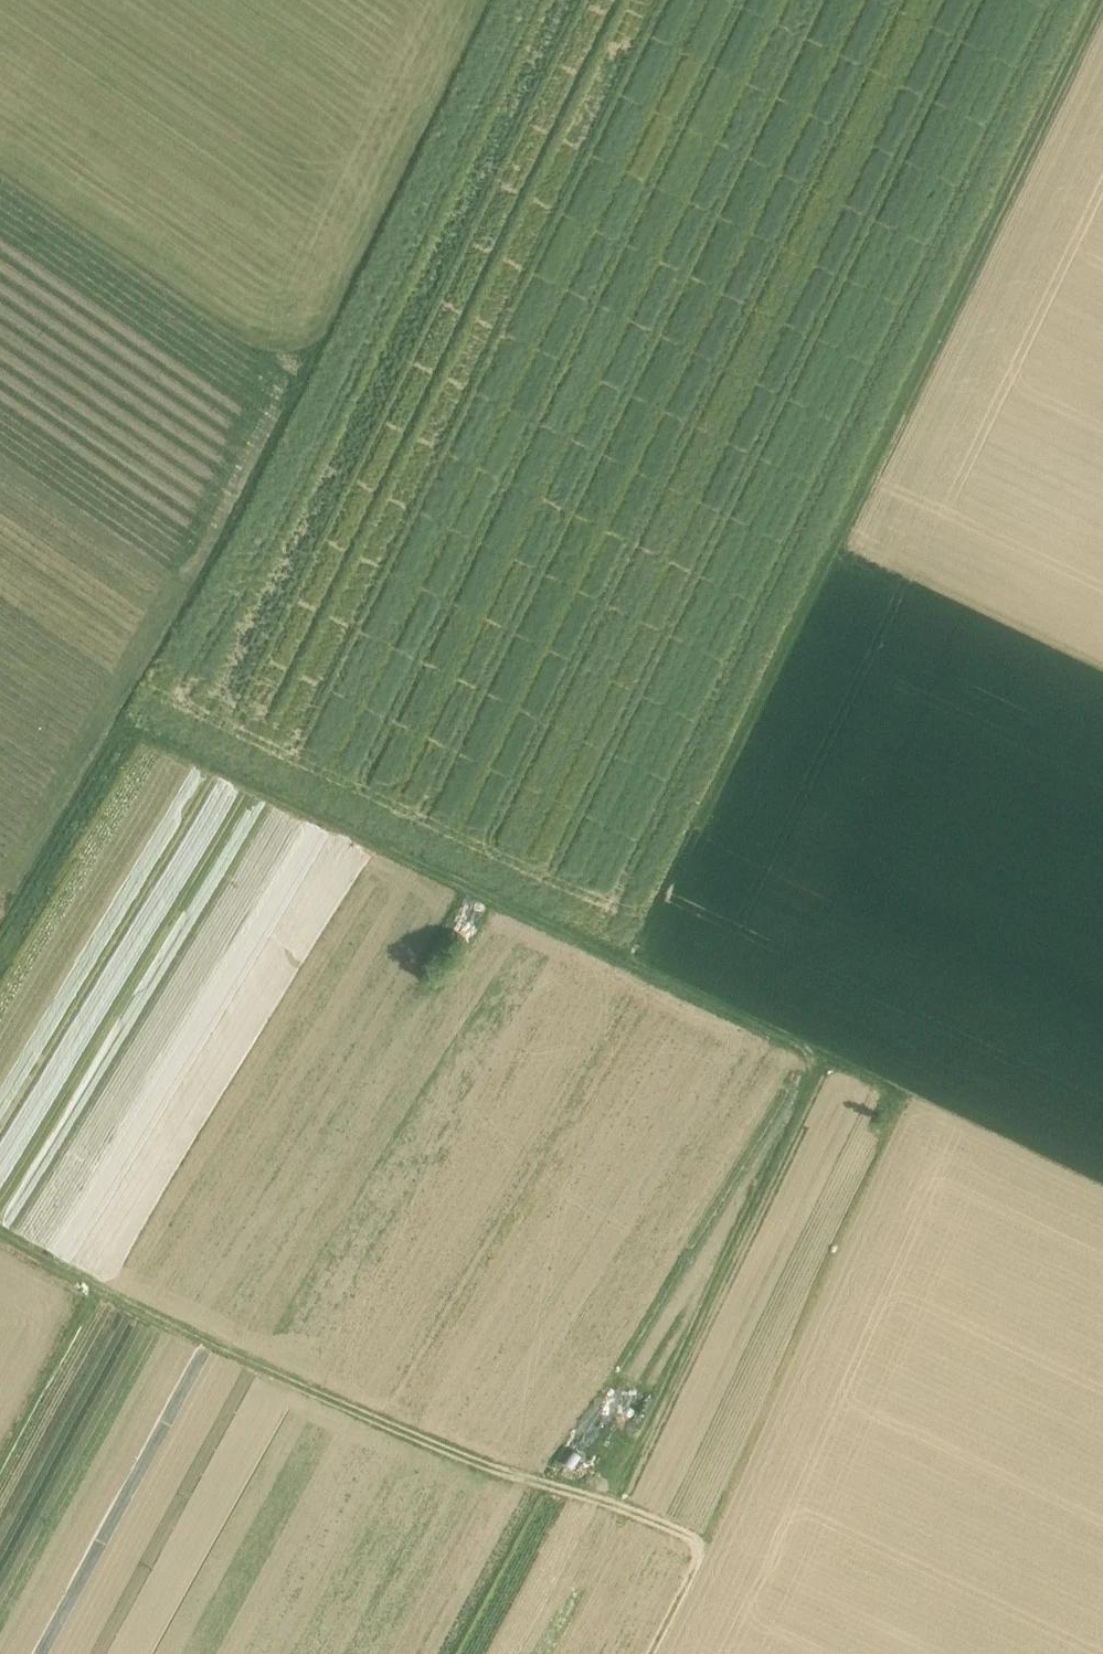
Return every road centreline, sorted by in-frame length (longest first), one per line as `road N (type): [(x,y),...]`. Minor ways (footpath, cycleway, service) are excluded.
road 1 (track): [(365,1653),(855,1163),(858,1131),(845,1096),(648,988),(640,975),(643,956),(1102,0)]
road 2 (track): [(898,1653),(702,1478),(609,1411)]

